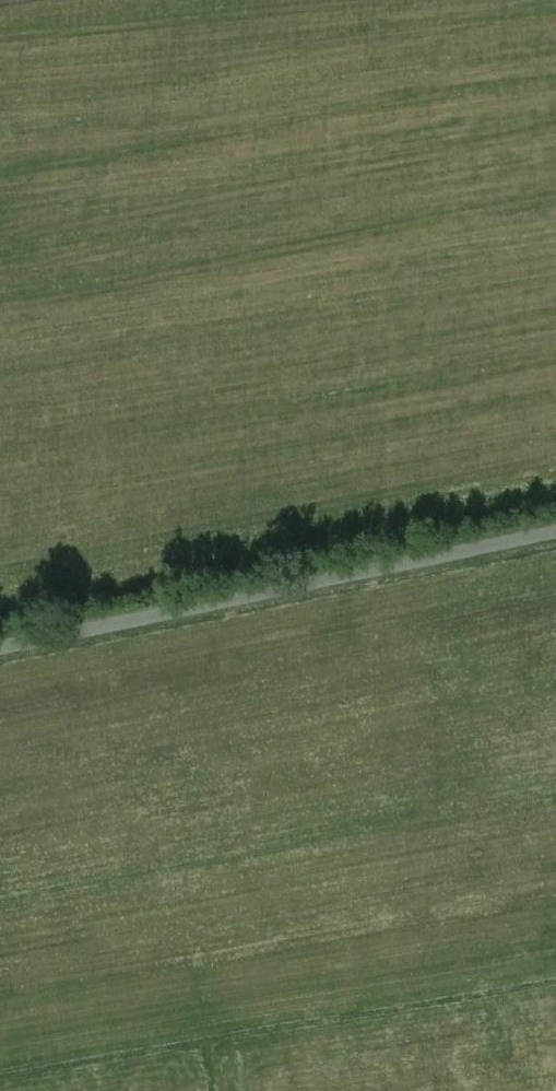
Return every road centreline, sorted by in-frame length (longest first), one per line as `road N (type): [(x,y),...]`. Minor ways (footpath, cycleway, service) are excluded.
road 1 (unclassified): [(0,648),(555,534)]

